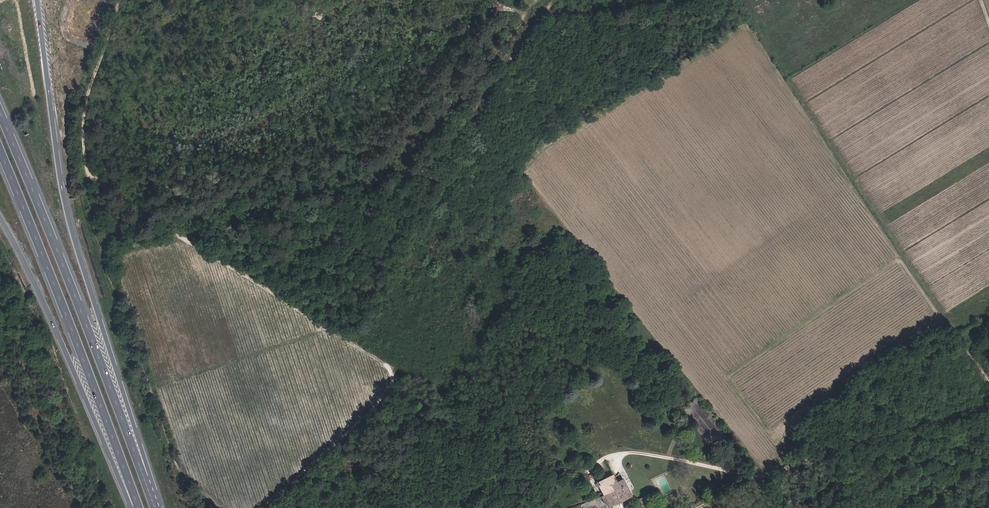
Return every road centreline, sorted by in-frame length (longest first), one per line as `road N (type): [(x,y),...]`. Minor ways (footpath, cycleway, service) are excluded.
road 1 (track): [(123,0),(93,82),(87,161),(123,193),(389,358),(396,377),(395,392),(267,507)]
road 2 (motorway): [(157,507),(60,183),(37,0)]
road 3 (motorway): [(154,507),(0,116)]
road 4 (track): [(600,467),(618,454),(639,453),(763,478),(988,405)]
road 5 (motorway): [(0,154),(138,507)]
road 6 (motorway): [(0,220),(133,507)]

